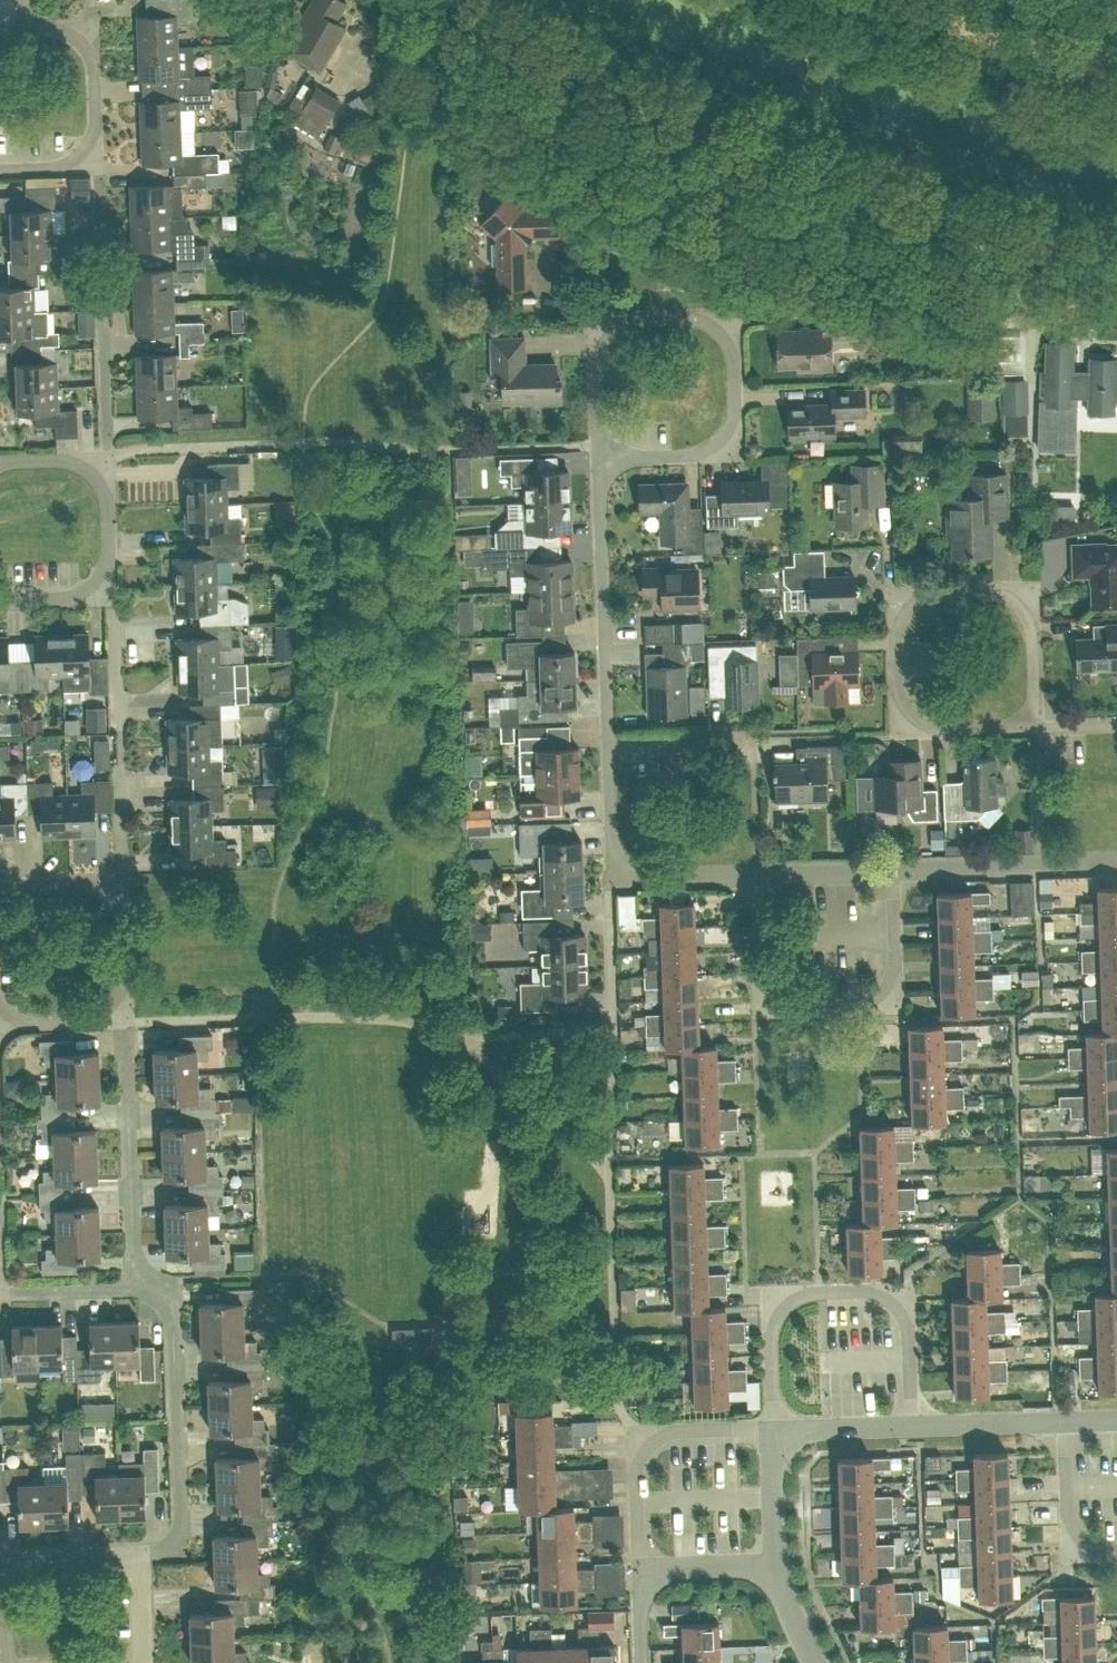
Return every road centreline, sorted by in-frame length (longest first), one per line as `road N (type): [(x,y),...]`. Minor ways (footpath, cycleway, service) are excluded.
road 1 (track): [(406,9),(440,9),(666,124),(1018,255),(1116,272)]
road 2 (residential): [(599,459),(596,320),(694,315),(728,327),(735,353),(730,441),(703,456)]
road 3 (residential): [(1038,727),(941,730),(914,720),(899,693),(897,627),(934,591),(997,590),(1034,623)]
road 4 (residential): [(757,871),(759,977),(780,1009),(875,1006),(896,977),(892,868)]
road 5 (residential): [(773,1427),(771,1335),(782,1309),(807,1292),(870,1290),(893,1301),(908,1324),(912,1422)]
road 6 (residential): [(142,1553),(168,1551),(180,1529),(170,1293),(135,1288)]
road 7 (residential): [(608,742),(599,459)]
road 8 (residential): [(640,1570),(638,1431),(773,1427)]
road 9 (residential): [(135,1288),(128,1021)]
road 10 (residential): [(1116,860),(892,868)]
road 11 (track): [(907,0),(1116,66)]
road 12 (residential): [(0,29),(50,27),(76,39),(95,64),(100,165)]
road 13 (residential): [(109,454),(104,277)]
road 14 (residential): [(1068,1419),(1070,1520),(1082,1542),(1116,1553)]
road 15 (residential): [(912,1422),(1068,1419)]
road 16 (residential): [(614,1013),(616,868)]
road 17 (residential): [(114,597),(109,454)]
road 18 (residential): [(757,871),(616,868)]
road 19 (residential): [(128,1021),(123,881)]
road 20 (residential): [(773,1427),(912,1422)]
road 21 (residential): [(4,1558),(142,1553)]
road 22 (residential): [(774,1565),(773,1427)]
road 23 (residential): [(608,742),(744,738)]
road 24 (residential): [(892,868),(757,871)]
road 25 (residential): [(135,1288),(0,1289)]
road 26 (residential): [(640,1570),(774,1565)]
road 27 (residential): [(119,729),(114,597)]
road 28 (residential): [(128,1021),(0,1024)]
road 29 (residential): [(616,868),(608,742)]
road 30 (residential): [(123,881),(0,886)]

